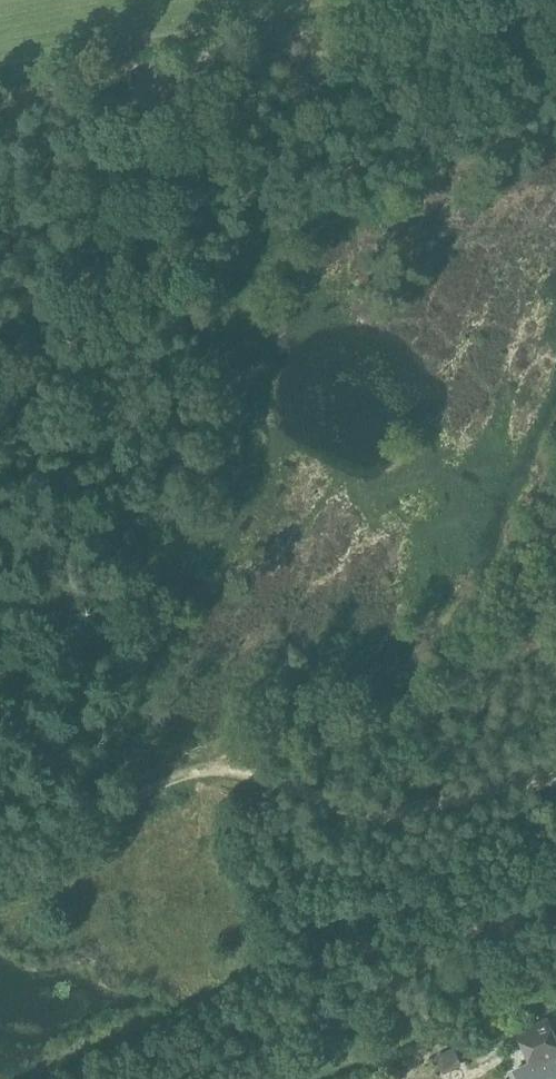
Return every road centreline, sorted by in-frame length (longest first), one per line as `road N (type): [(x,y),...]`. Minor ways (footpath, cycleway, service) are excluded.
road 1 (track): [(0,844),(223,758),(369,806),(555,768)]
road 2 (track): [(223,758),(432,671),(531,612),(555,549)]

